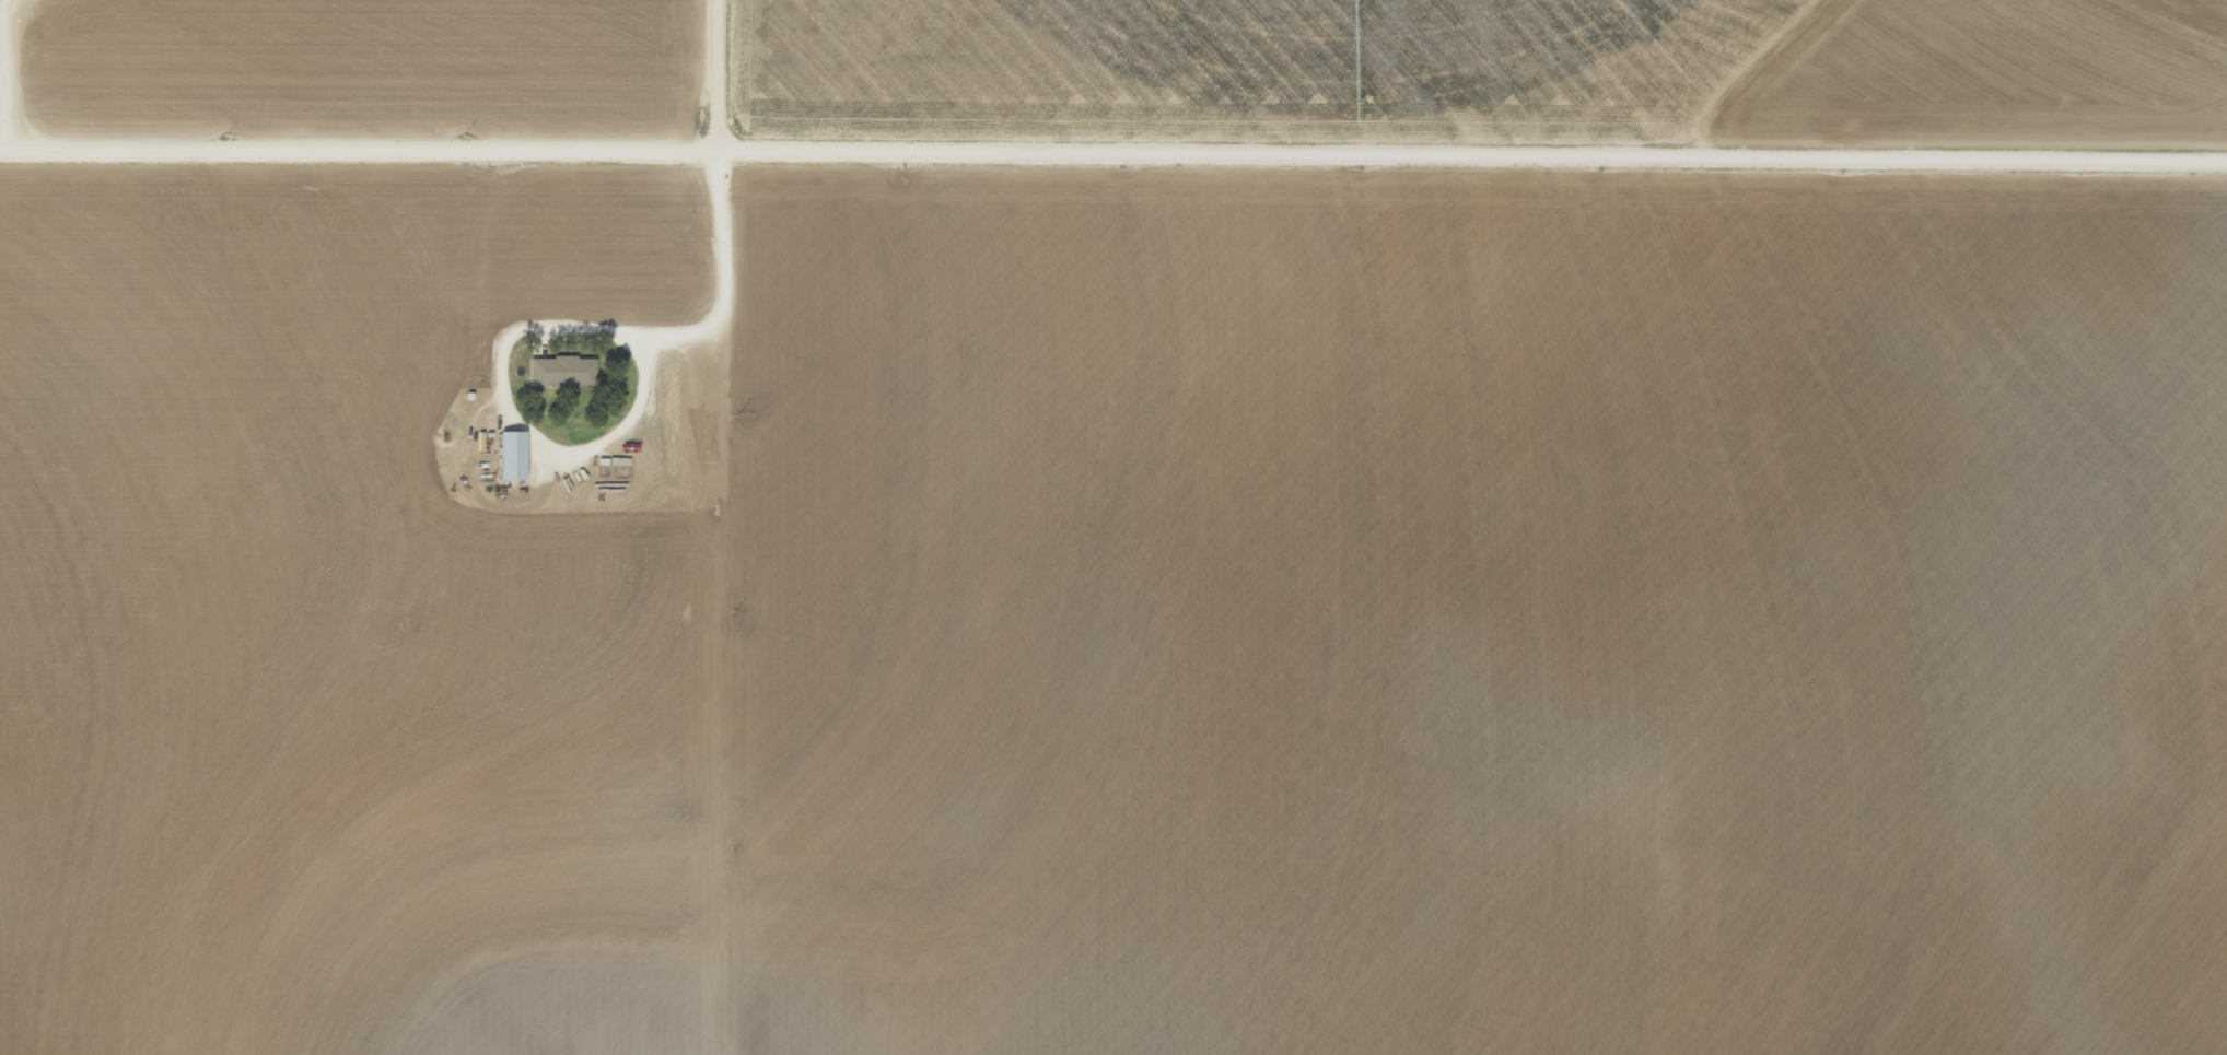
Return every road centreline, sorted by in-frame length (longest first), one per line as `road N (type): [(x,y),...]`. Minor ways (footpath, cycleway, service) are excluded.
road 1 (residential): [(0,155),(2226,159)]
road 2 (residential): [(737,152),(738,0)]

